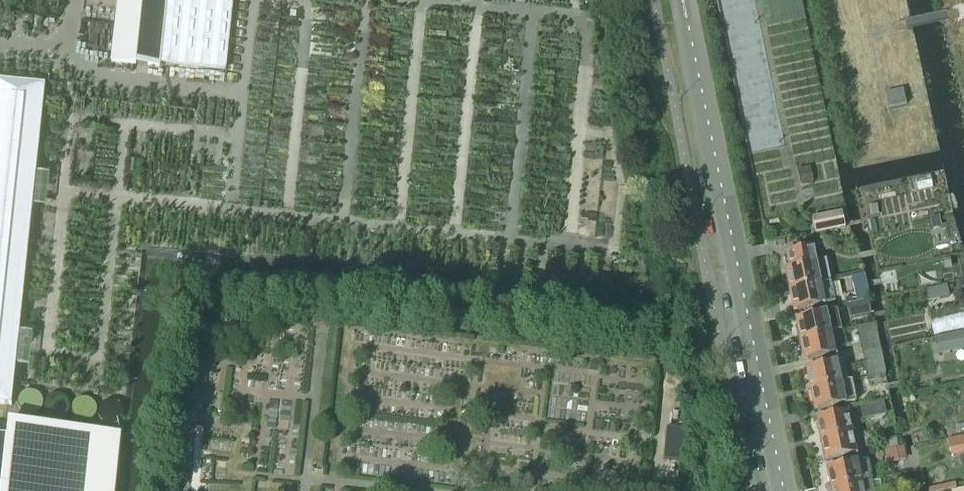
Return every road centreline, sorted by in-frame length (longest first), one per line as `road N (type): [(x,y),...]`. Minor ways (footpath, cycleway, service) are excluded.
road 1 (tertiary): [(750,308),(683,0)]
road 2 (tertiary): [(750,308),(784,490)]

